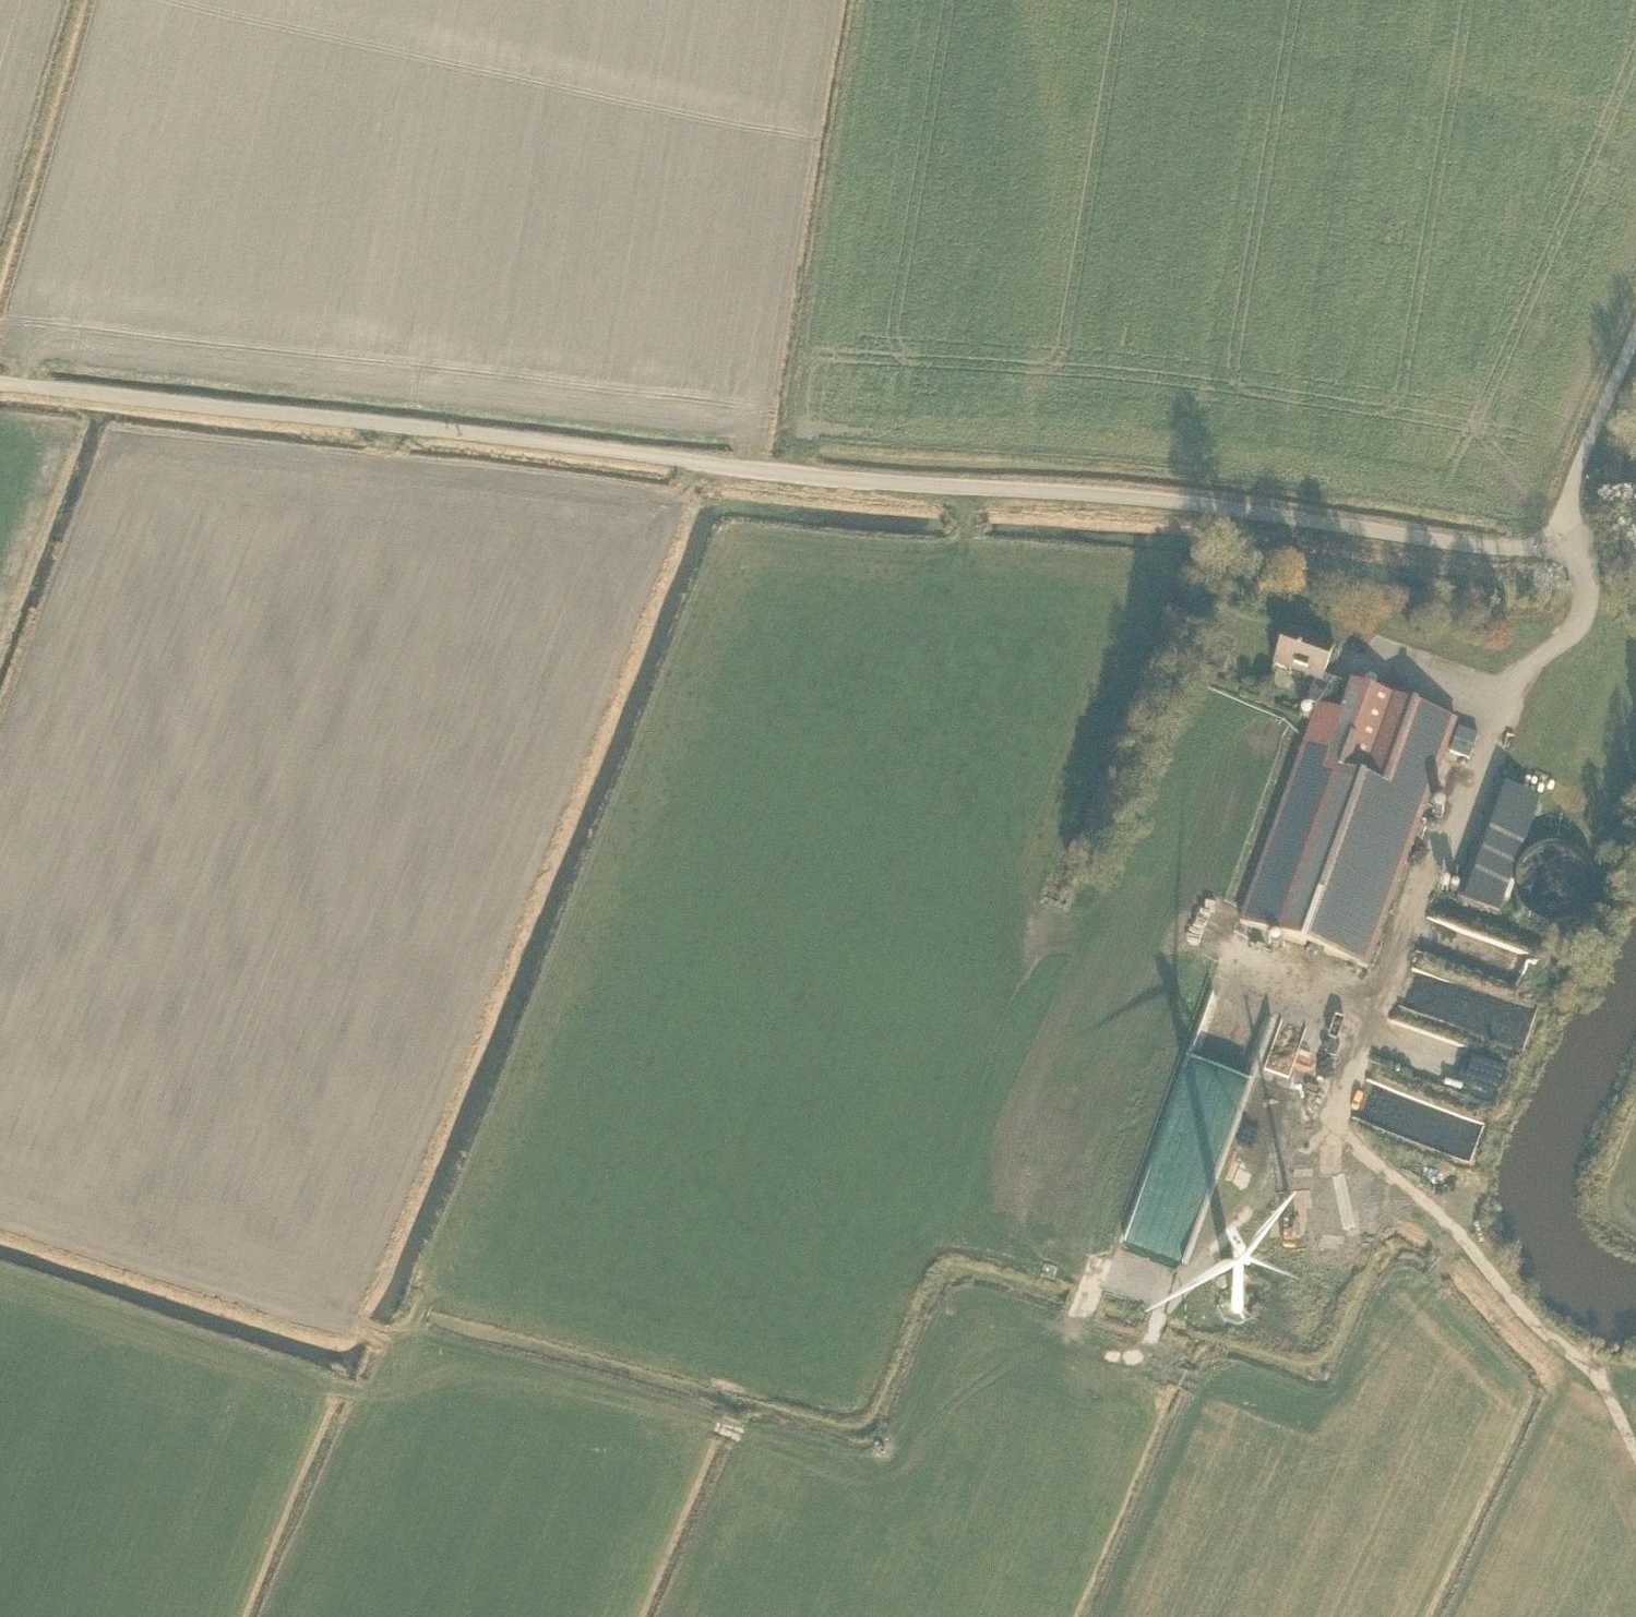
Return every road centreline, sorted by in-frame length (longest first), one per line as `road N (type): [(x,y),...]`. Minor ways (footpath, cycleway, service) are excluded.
road 1 (unclassified): [(0,383),(829,477),(1216,506),(1531,550),(1551,542),(1564,522),(1635,334)]
road 2 (track): [(1635,1453),(1590,1368),(1339,1126),(1337,1109),(1375,993)]

